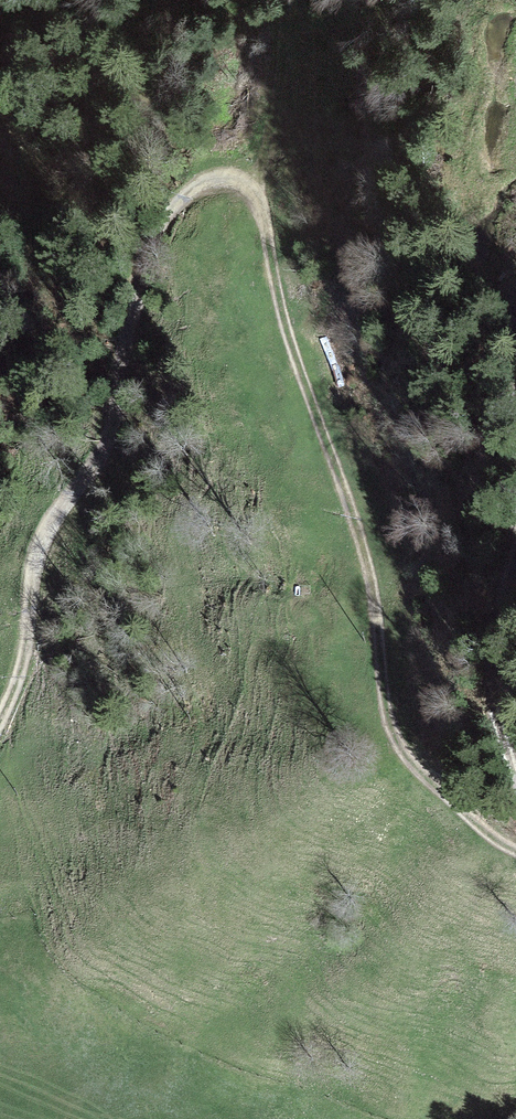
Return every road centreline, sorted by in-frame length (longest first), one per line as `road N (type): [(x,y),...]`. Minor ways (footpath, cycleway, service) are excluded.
road 1 (track): [(0,724),(24,659),(39,550),(113,427),(147,256),(189,192),(230,179),(258,200),(284,316),(358,530),(392,723),(430,785),(515,851)]
road 2 (track): [(515,774),(494,718),(490,664),(515,532)]

